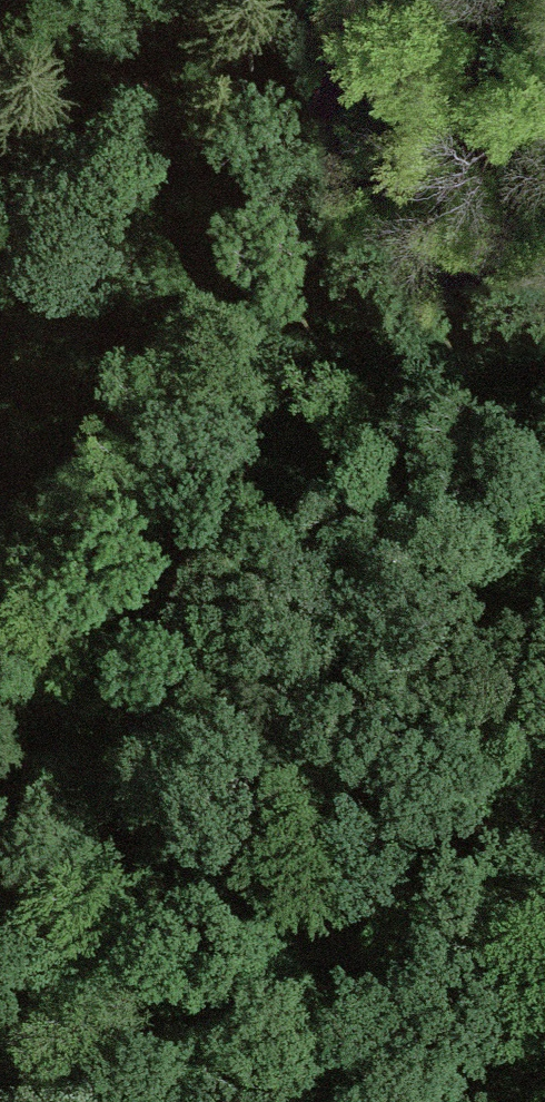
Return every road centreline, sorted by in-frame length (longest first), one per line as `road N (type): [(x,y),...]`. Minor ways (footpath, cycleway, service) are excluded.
road 1 (track): [(0,710),(54,676),(124,396),(224,351),(219,513),(193,638),(177,848),(253,984),(544,1027)]
road 2 (track): [(224,351),(270,138),(343,0)]

